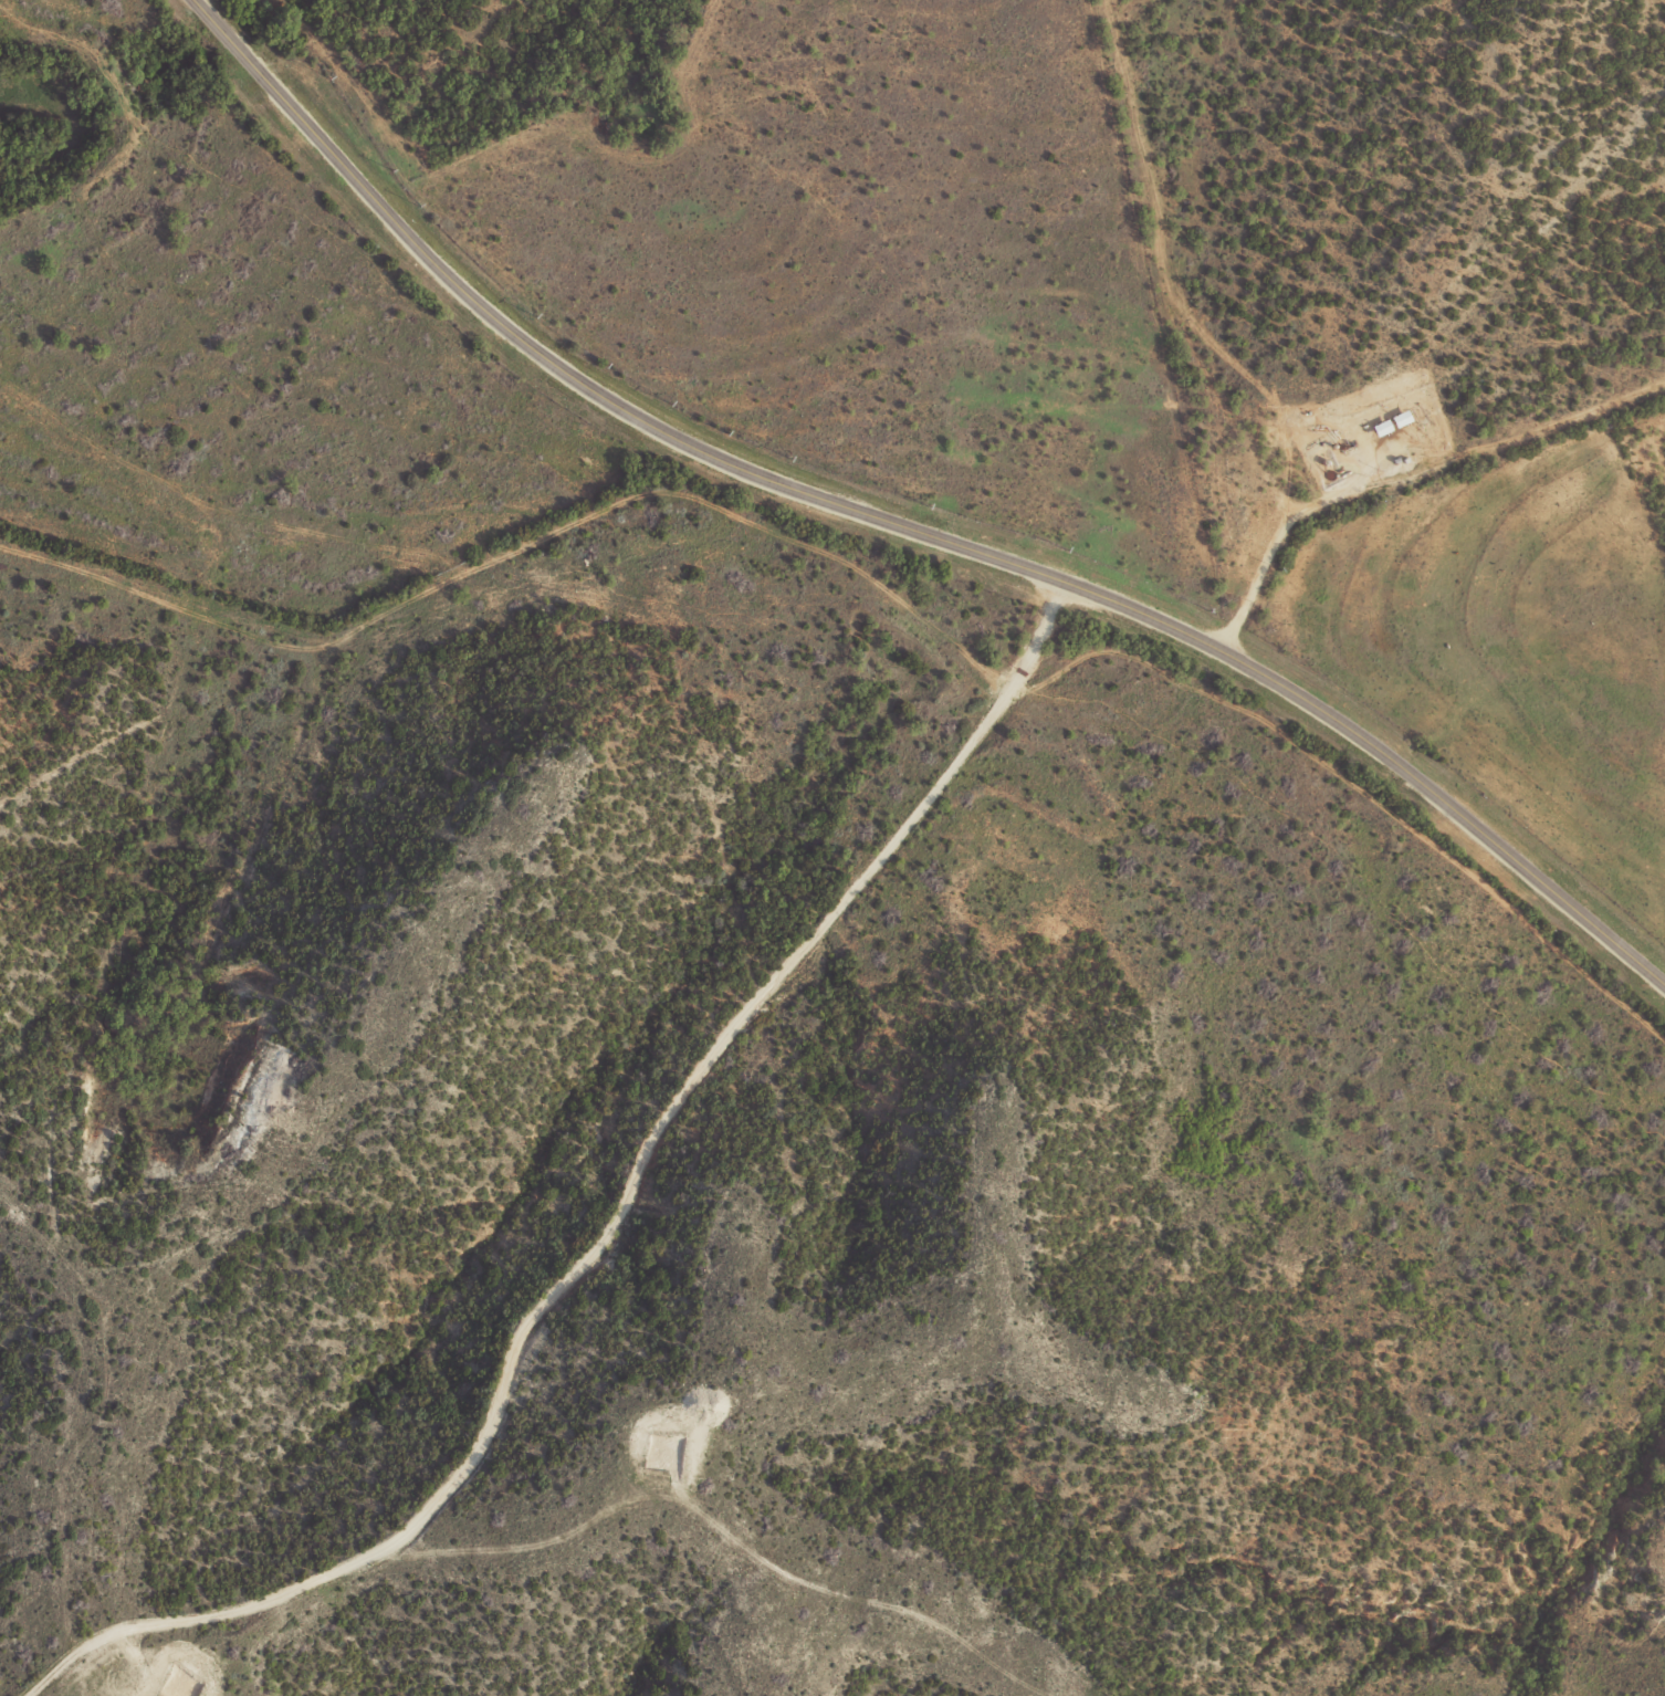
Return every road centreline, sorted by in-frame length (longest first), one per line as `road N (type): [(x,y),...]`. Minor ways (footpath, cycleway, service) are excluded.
road 1 (secondary): [(196,0),(455,285),(620,409),(806,494),(1180,629),(1333,720),(1664,986)]
road 2 (track): [(8,1695),(146,1653),(425,1525),(575,1507),(865,1333),(920,1227),(970,959),(1103,695),(1102,598)]
road 3 (residential): [(1269,0),(1215,260),(1221,461),(1190,563),(1180,629)]

